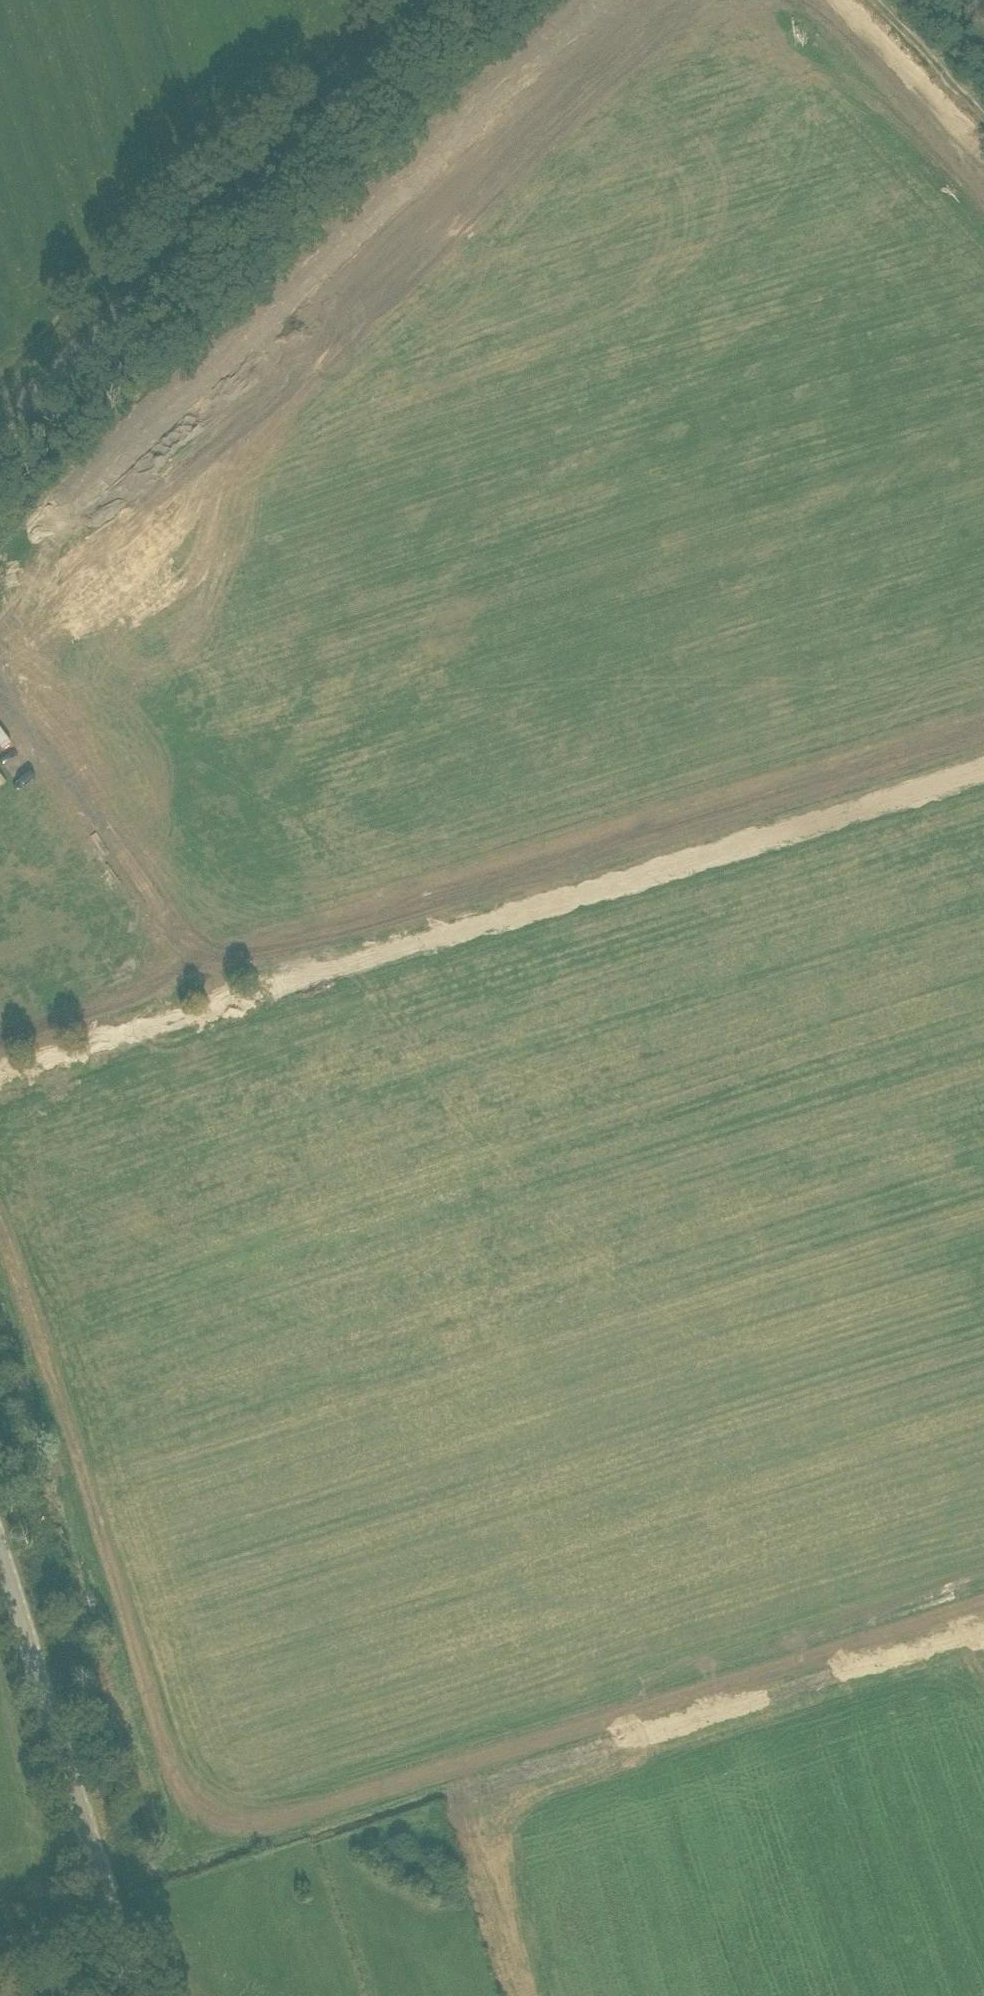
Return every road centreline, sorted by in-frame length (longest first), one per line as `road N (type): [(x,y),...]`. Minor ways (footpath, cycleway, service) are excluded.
road 1 (unclassified): [(0,427),(436,0)]
road 2 (unclassified): [(112,1909),(0,1548)]
road 3 (track): [(983,112),(876,0)]

